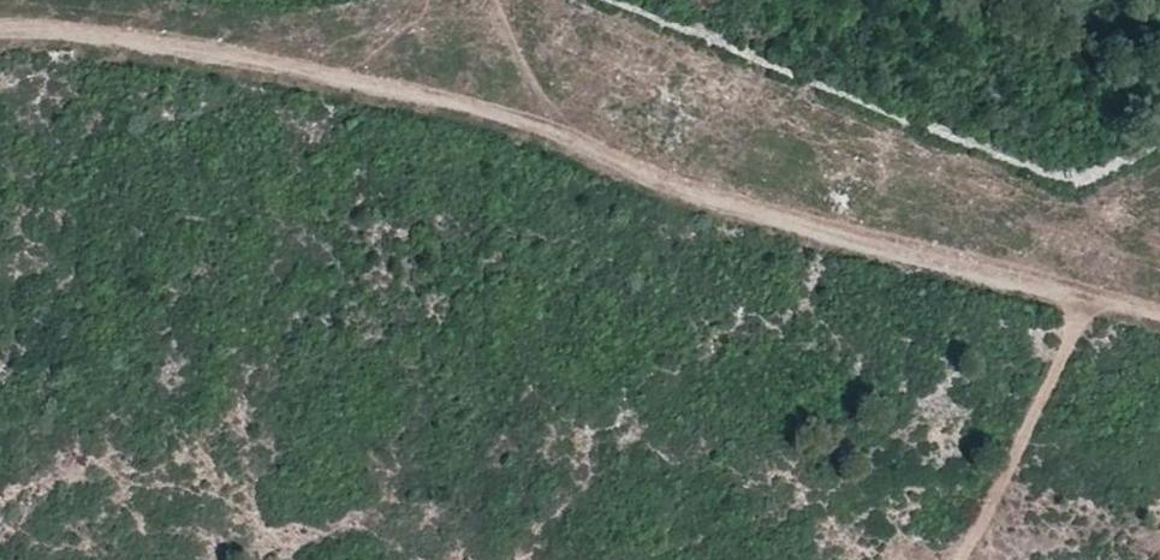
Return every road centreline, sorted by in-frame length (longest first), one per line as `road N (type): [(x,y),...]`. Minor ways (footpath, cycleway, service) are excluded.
road 1 (track): [(0,32),(60,32),(280,65),(542,128),(719,203),(1159,318)]
road 2 (track): [(954,559),(1084,304)]
road 3 (track): [(493,0),(564,140)]

